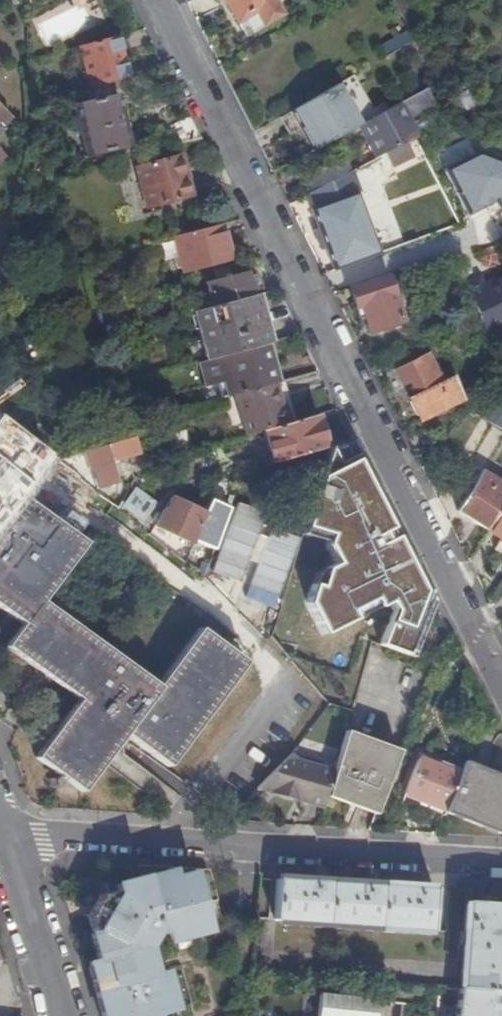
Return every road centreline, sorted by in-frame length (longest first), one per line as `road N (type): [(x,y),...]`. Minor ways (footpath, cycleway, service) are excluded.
road 1 (residential): [(501,690),(152,0)]
road 2 (residential): [(501,860),(210,840),(0,837)]
road 3 (unclassified): [(0,841),(57,1015)]

